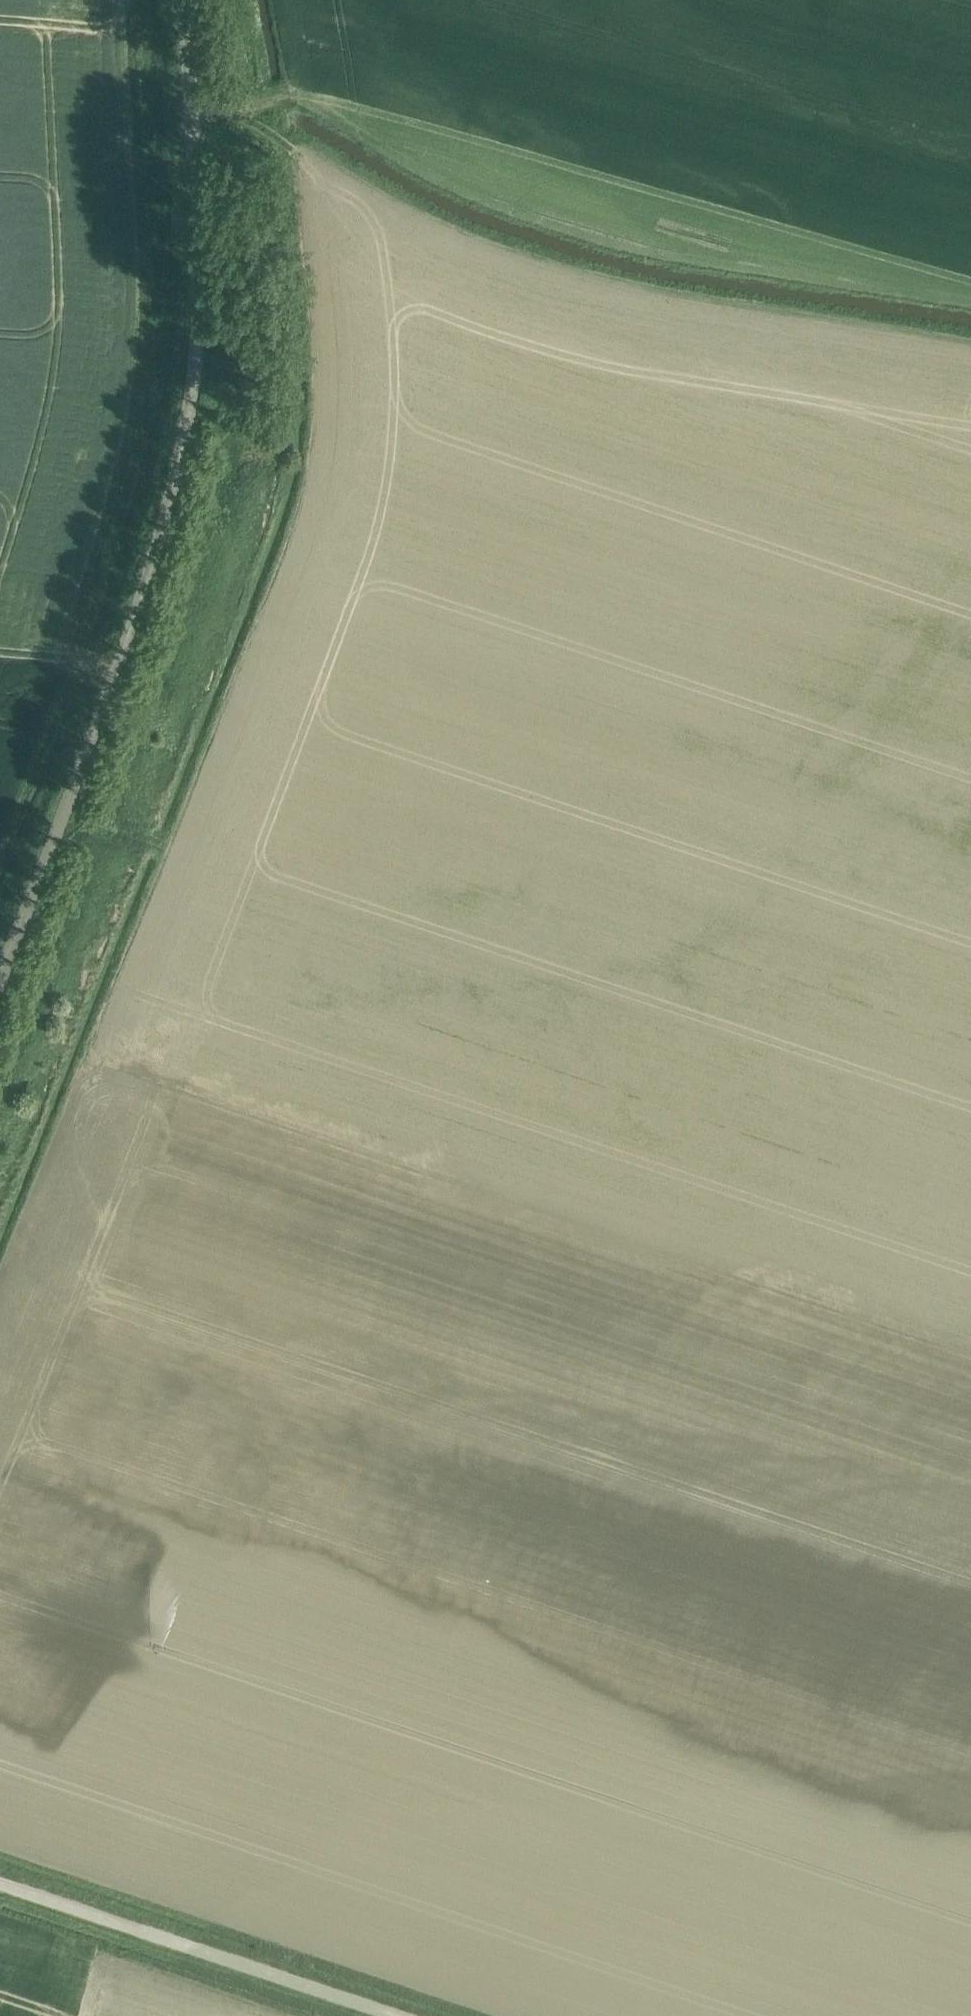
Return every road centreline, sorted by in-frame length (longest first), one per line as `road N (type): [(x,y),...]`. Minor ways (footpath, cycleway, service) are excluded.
road 1 (track): [(184,0),(201,355),(183,461),(0,982)]
road 2 (unclassified): [(396,2015),(0,1884)]

